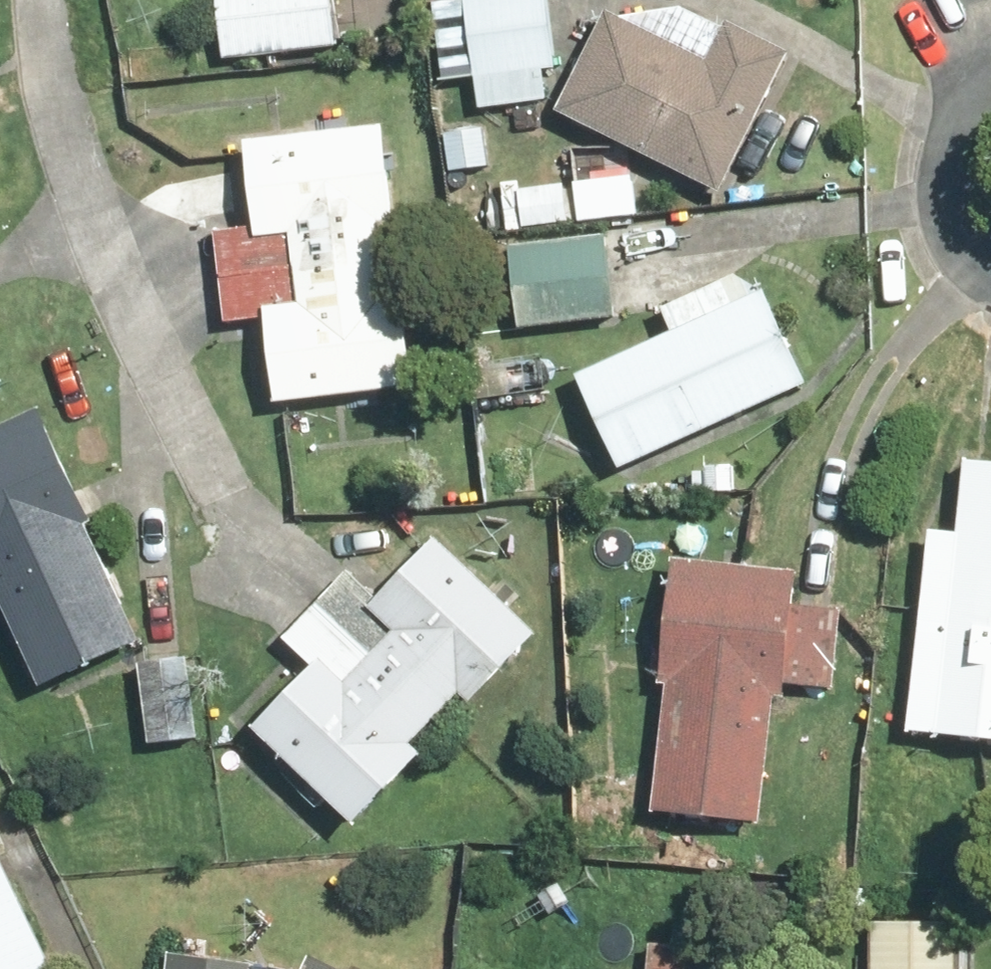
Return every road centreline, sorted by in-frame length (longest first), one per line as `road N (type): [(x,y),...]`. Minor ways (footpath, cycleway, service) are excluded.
road 1 (residential): [(990,250),(979,241),(966,127),(970,70)]

